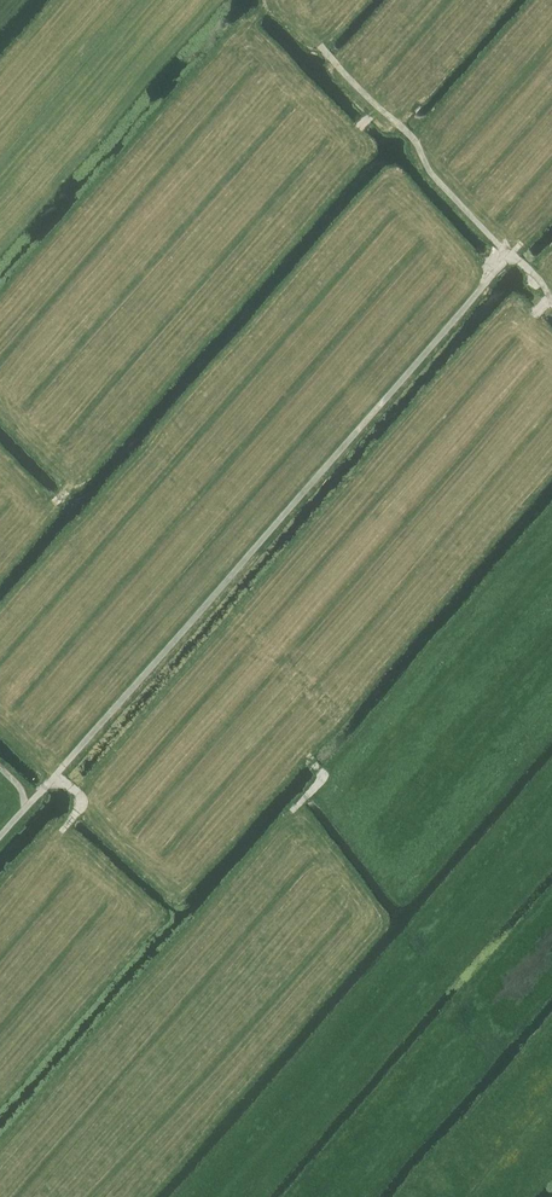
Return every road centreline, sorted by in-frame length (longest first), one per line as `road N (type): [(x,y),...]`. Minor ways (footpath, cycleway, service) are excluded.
road 1 (track): [(52,780),(509,253),(537,284),(517,306)]
road 2 (track): [(509,253),(432,173),(415,138),(321,47)]

